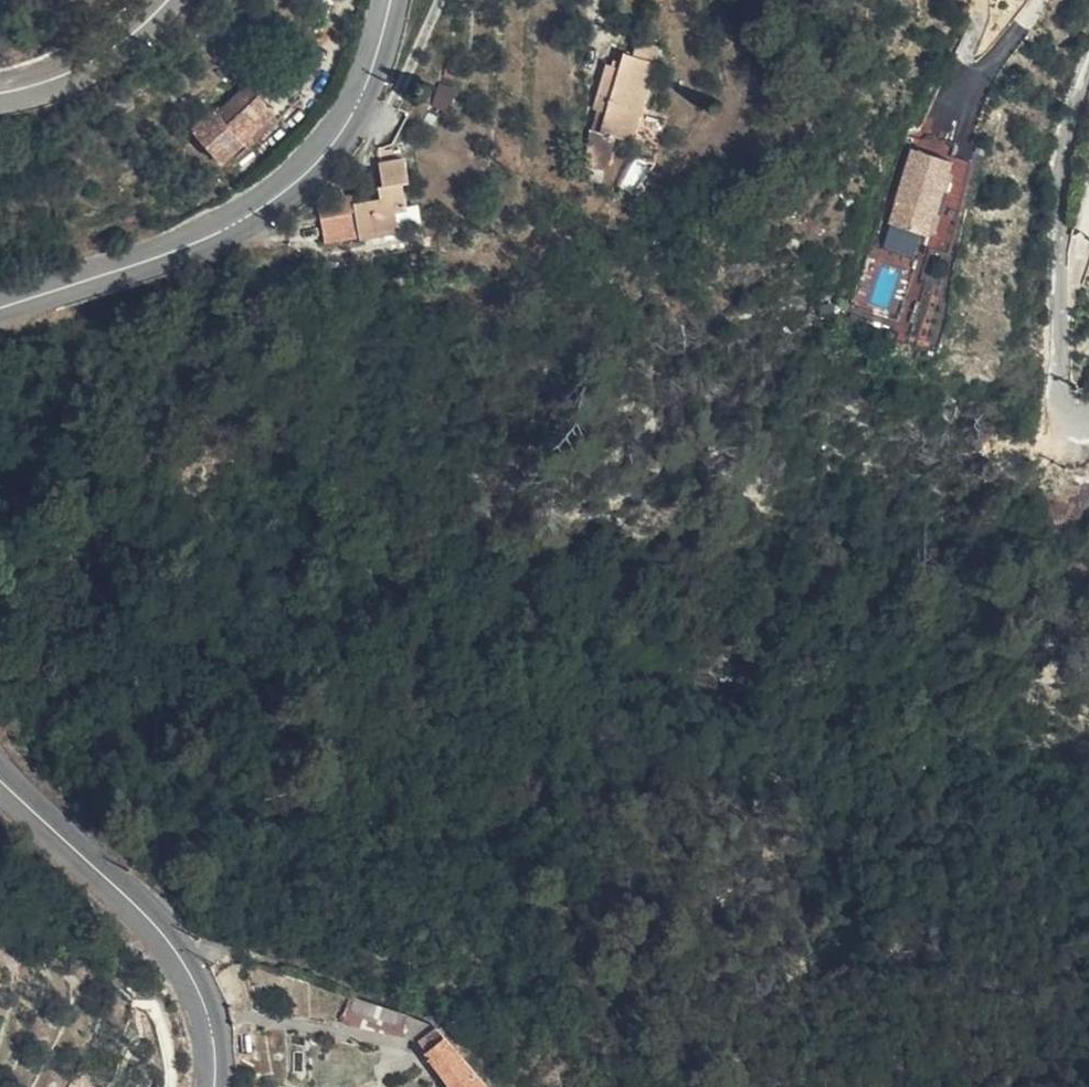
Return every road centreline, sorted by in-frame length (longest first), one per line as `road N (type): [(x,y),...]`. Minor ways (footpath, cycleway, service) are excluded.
road 1 (secondary): [(0,308),(150,261),(264,207),(338,138),(364,94),(390,0)]
road 2 (secondary): [(215,1086),(205,1003),(172,947),(0,775)]
road 3 (residential): [(1088,419),(1070,417),(1058,393),(1056,234),(1065,133),(1088,67)]
road 4 (secondary): [(169,0),(128,42),(89,66),(0,91)]

